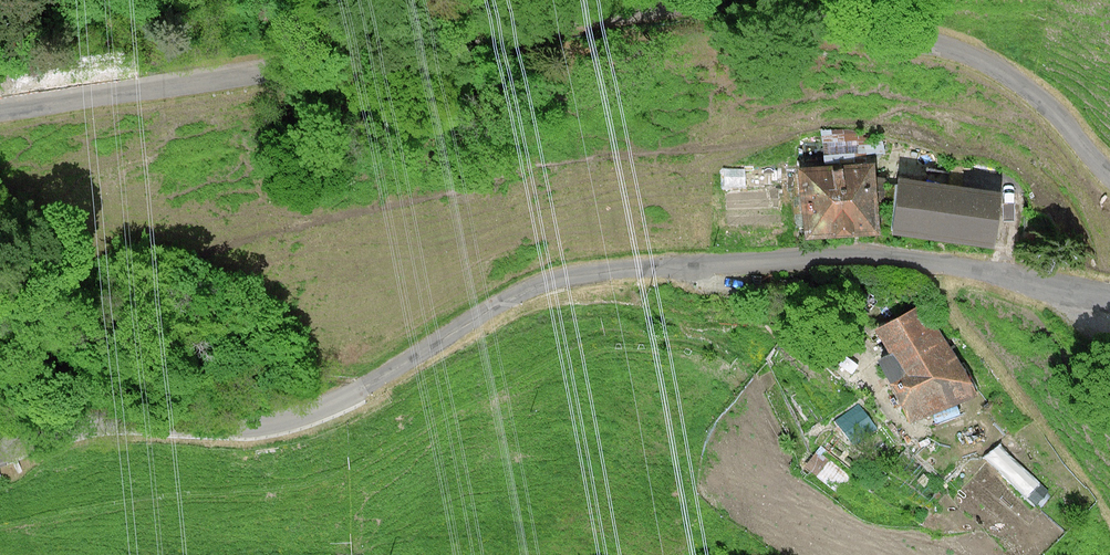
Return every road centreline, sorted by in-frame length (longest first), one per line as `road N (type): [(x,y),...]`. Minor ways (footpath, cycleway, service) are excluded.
road 1 (unclassified): [(0,112),(590,16),(759,1),(842,30),(926,41),(981,61),(1043,100),(1109,175)]
road 2 (unclassified): [(1109,300),(877,258),(587,274),(527,291),(304,414),(245,427),(90,422),(0,449)]

